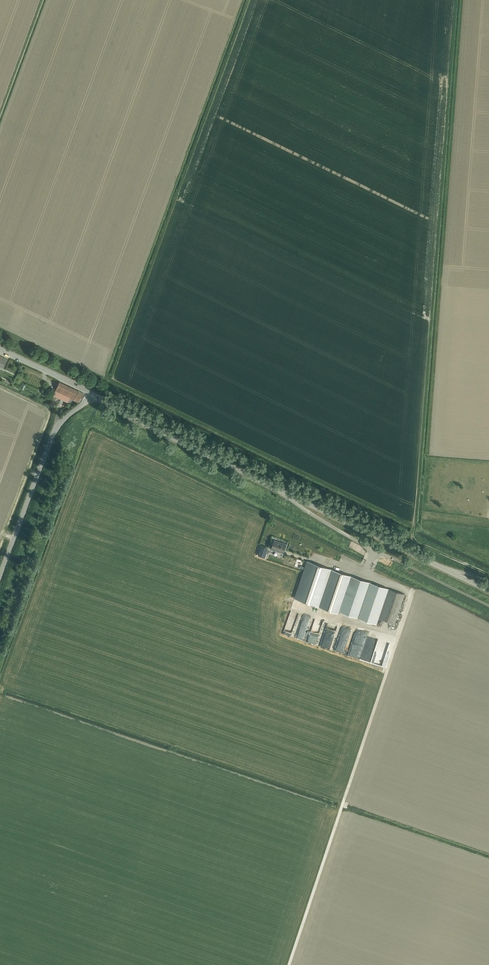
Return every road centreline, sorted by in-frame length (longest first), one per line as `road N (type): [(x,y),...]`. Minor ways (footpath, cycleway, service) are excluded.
road 1 (track): [(488,575),(413,535),(442,173)]
road 2 (track): [(289,964),(398,637)]
road 3 (residential): [(488,606),(349,537),(287,493)]
road 4 (tertiary): [(488,592),(287,493)]
road 5 (tertiary): [(287,493),(94,395)]
road 6 (unclassified): [(0,577),(53,434),(94,395)]

